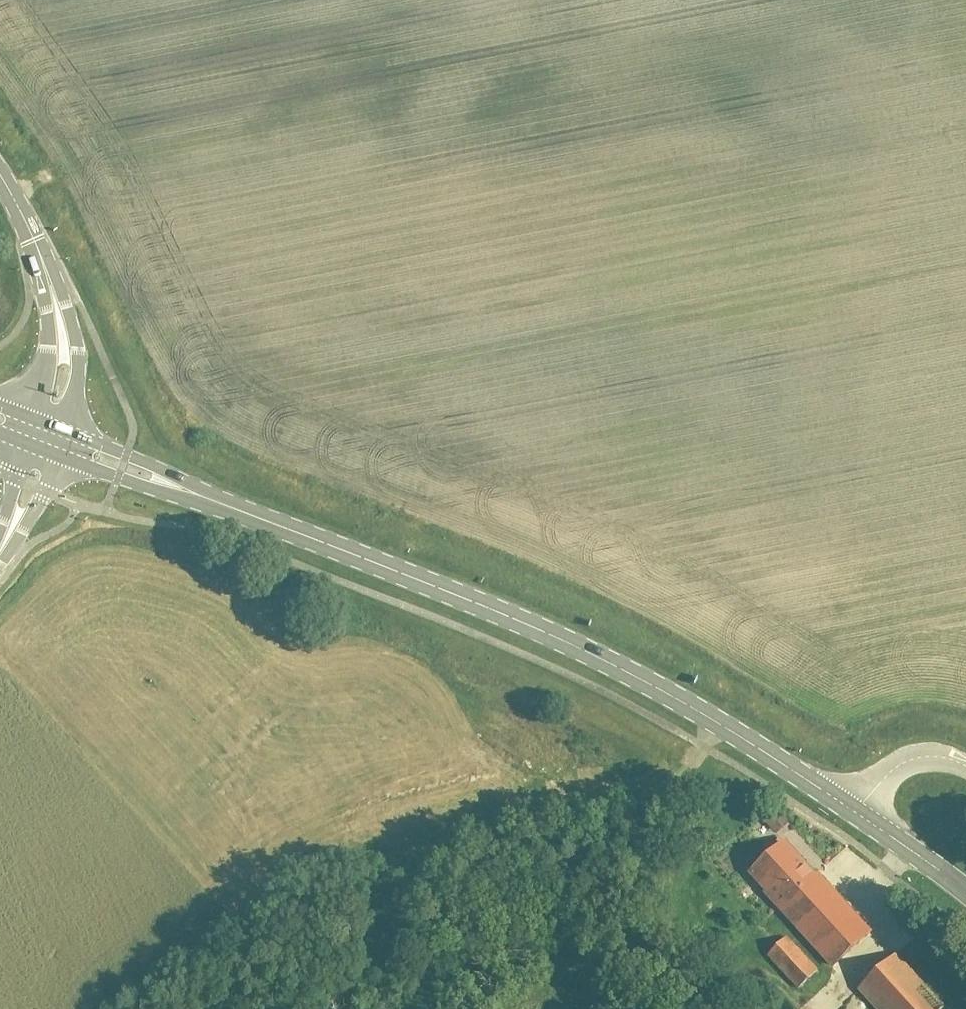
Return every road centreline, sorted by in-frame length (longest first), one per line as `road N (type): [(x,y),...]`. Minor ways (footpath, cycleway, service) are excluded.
road 1 (secondary): [(855,812),(596,659),(213,502)]
road 2 (tertiary): [(70,437),(82,375),(76,331),(37,248)]
road 3 (tertiary): [(37,248),(52,333),(35,423)]
road 4 (secondary): [(62,461),(148,492),(213,502)]
road 5 (secondary): [(213,502),(70,437)]
road 6 (secondary): [(965,892),(855,812)]
road 7 (unclassified): [(965,769),(930,758),(902,765),(855,812)]
road 8 (unclassified): [(0,562),(23,537),(62,461)]

